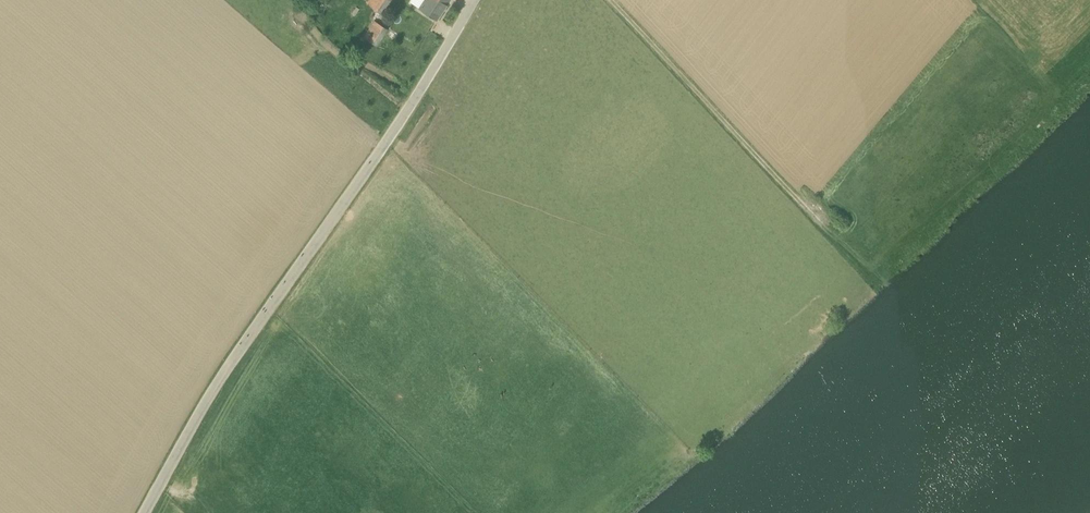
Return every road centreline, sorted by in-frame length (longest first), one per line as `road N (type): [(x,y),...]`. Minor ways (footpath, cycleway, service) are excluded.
road 1 (unclassified): [(143,512),(229,365),(404,117),(475,0)]
road 2 (track): [(813,217),(610,0)]
road 3 (track): [(309,0),(297,19),(350,66),(373,68),(431,108),(405,149)]

